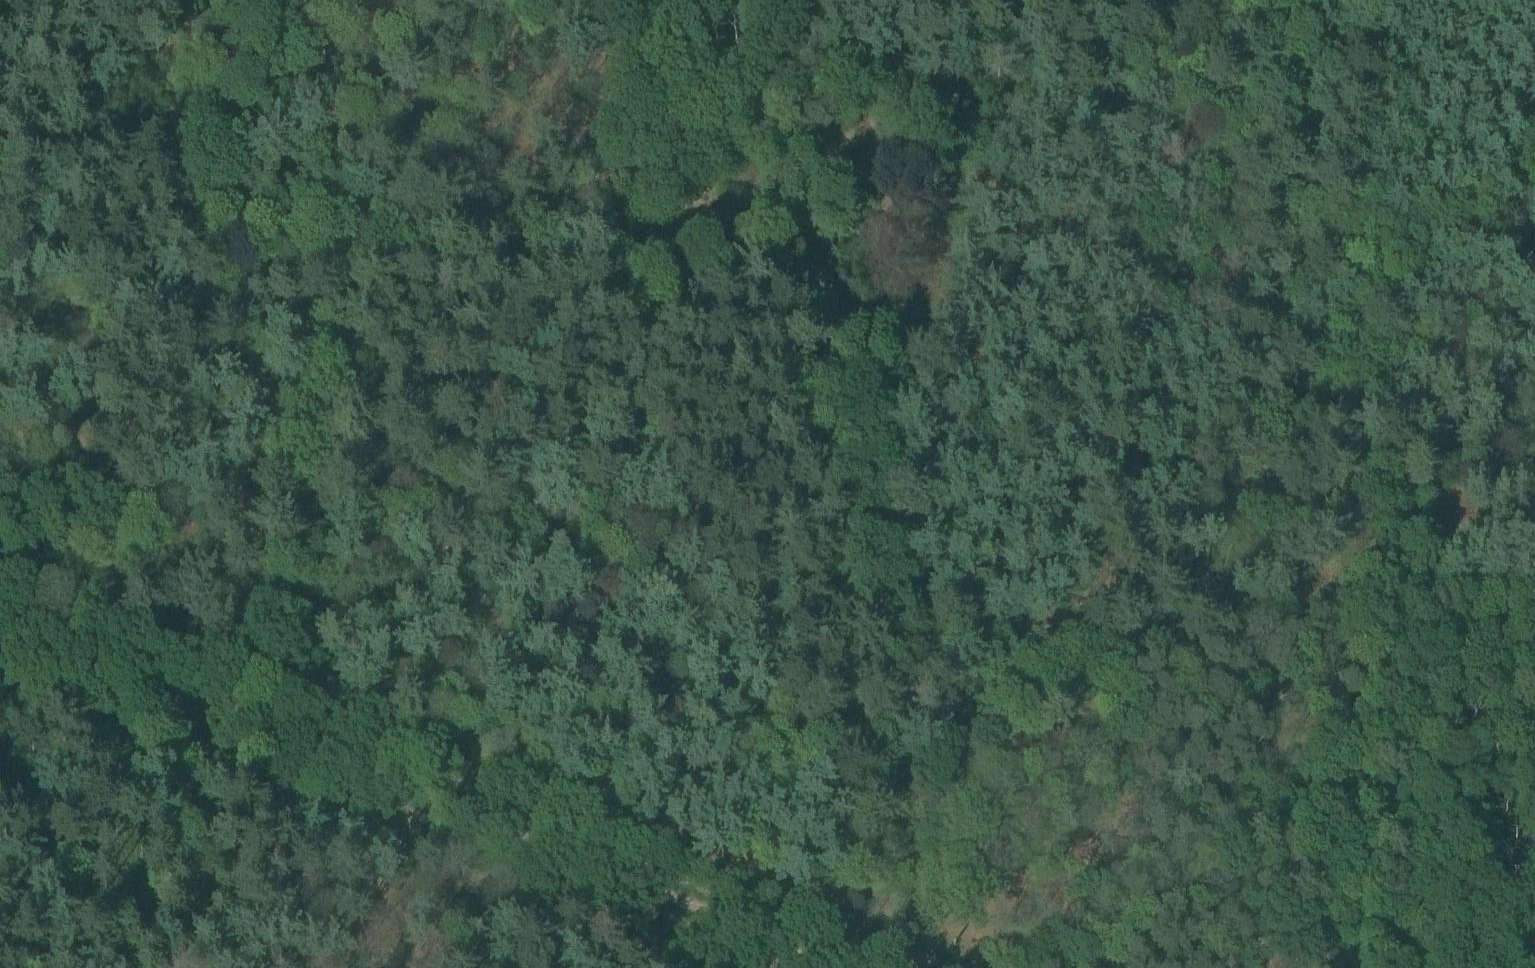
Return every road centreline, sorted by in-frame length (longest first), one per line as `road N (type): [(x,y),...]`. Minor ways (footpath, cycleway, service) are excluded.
road 1 (track): [(0,612),(864,967)]
road 2 (track): [(1015,967),(1133,926),(1196,893),(1233,856),(1261,814),(1334,643),(1364,614),(1534,597)]

